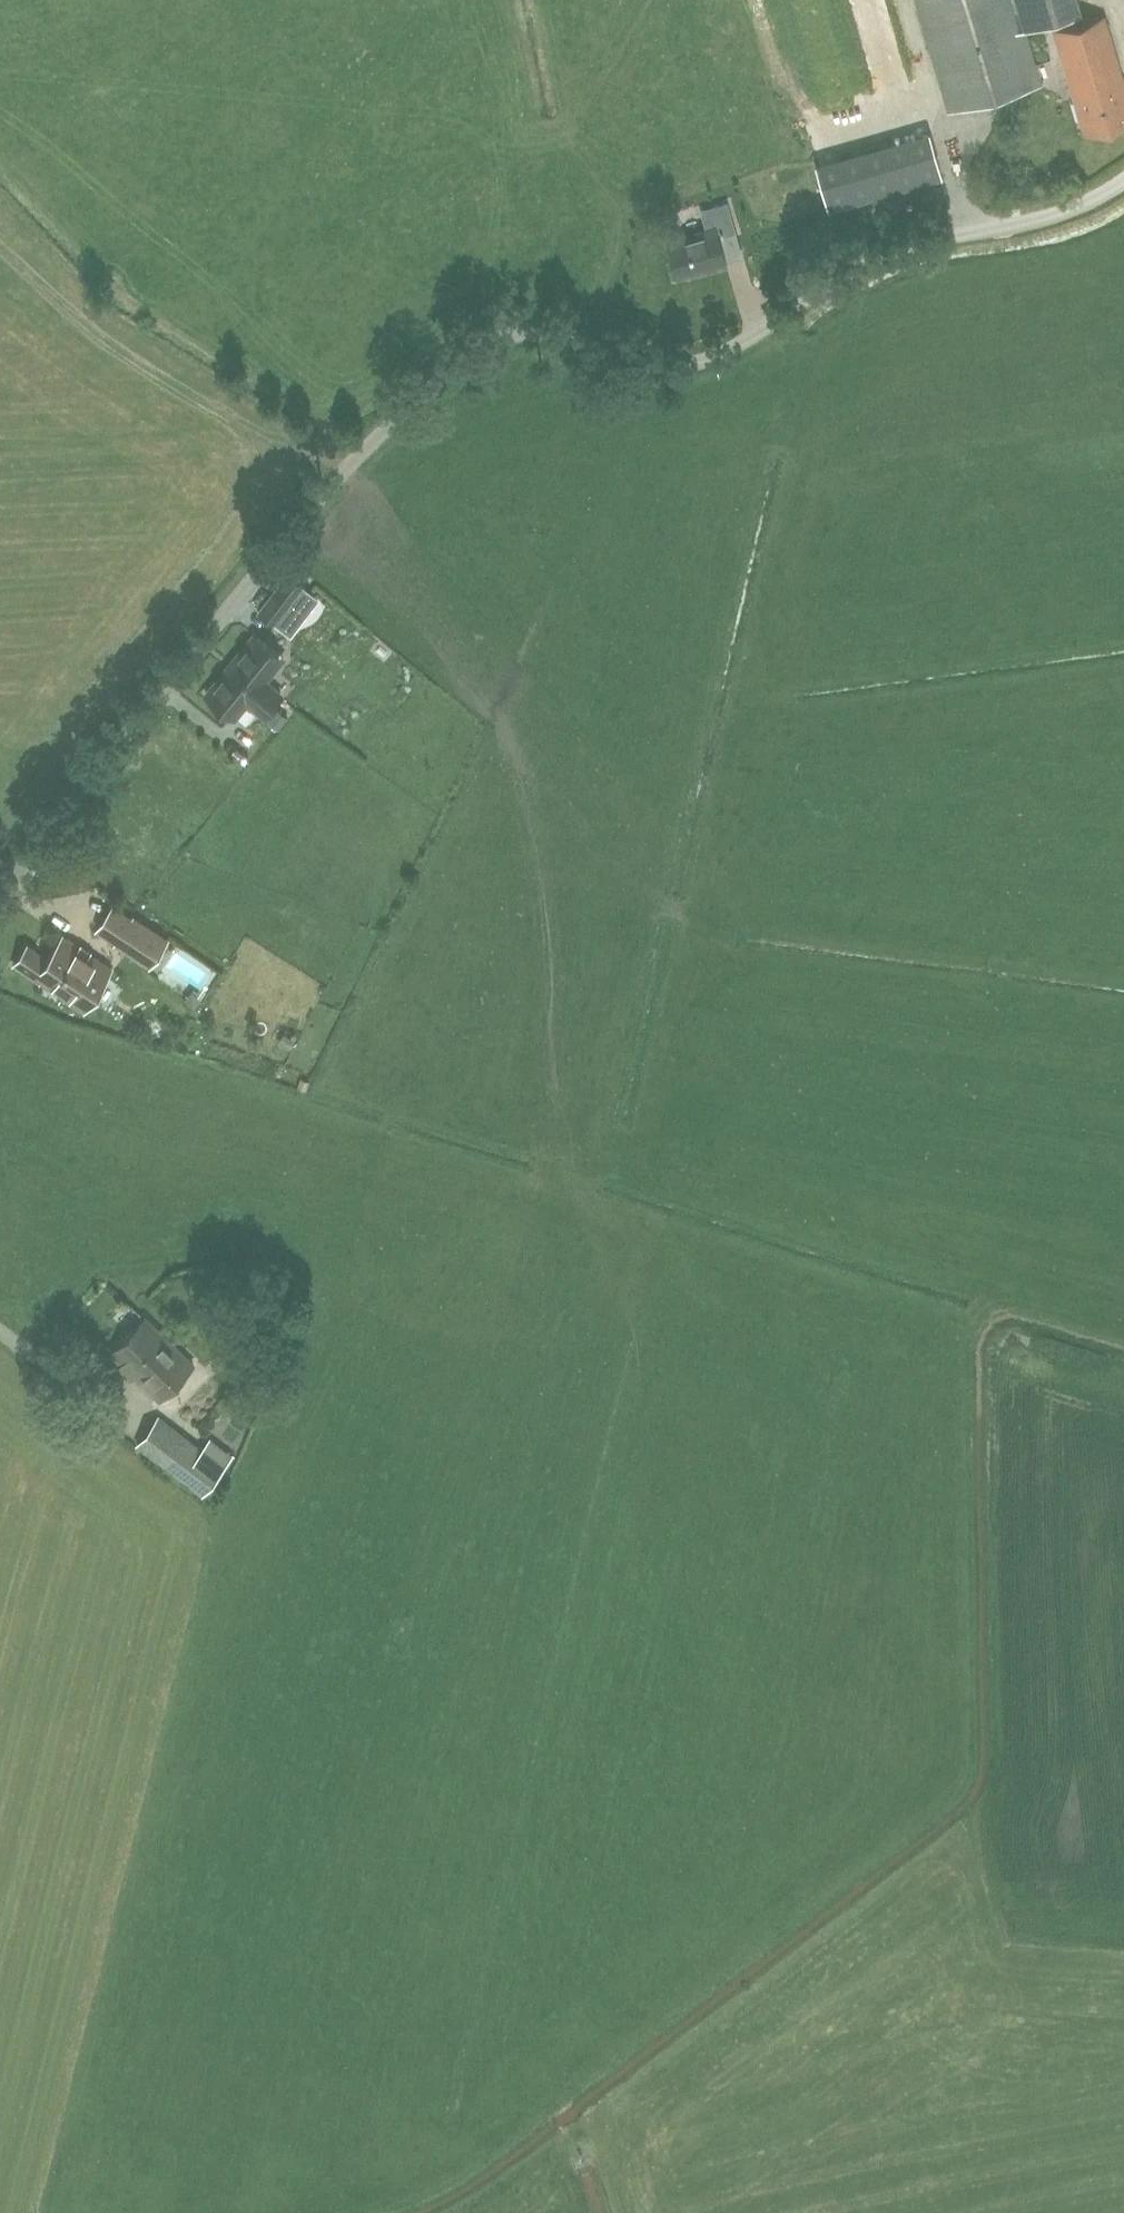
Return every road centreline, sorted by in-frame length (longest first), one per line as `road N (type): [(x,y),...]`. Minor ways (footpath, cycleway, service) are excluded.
road 1 (unclassified): [(0,900),(365,451),(469,357),(495,342),(542,336),(646,367),(716,361),(870,267),(1068,216),(1123,185)]

